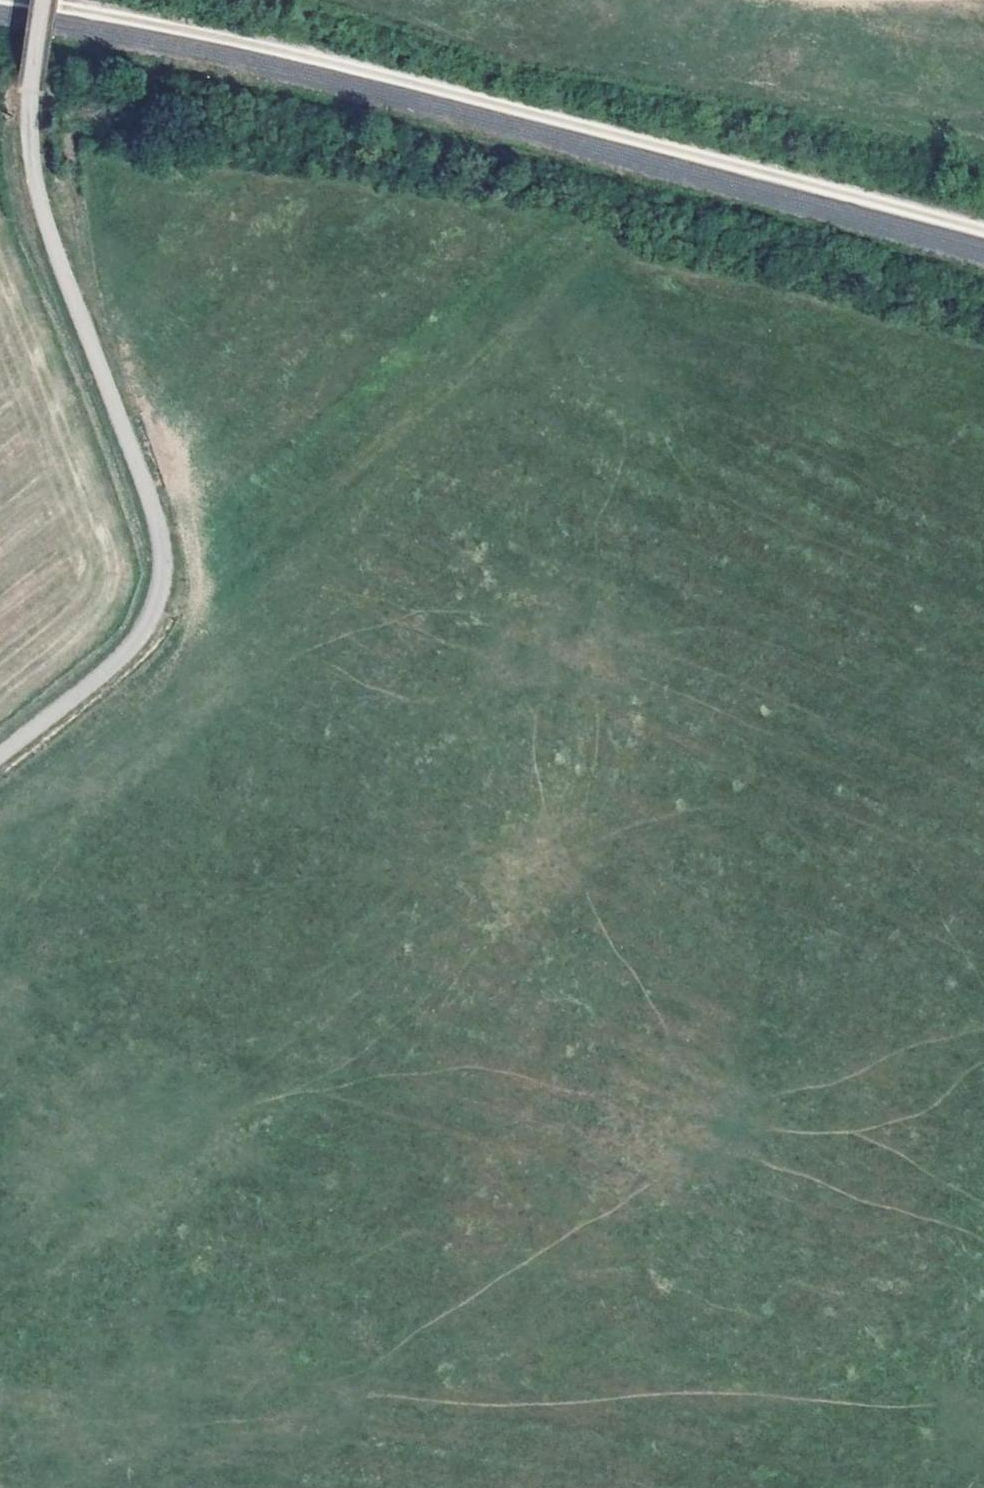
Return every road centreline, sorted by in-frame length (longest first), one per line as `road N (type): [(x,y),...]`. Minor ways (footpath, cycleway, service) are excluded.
road 1 (unclassified): [(0,759),(121,663),(149,626),(166,567),(163,529),(49,227),(33,164),(30,116),(44,0)]

